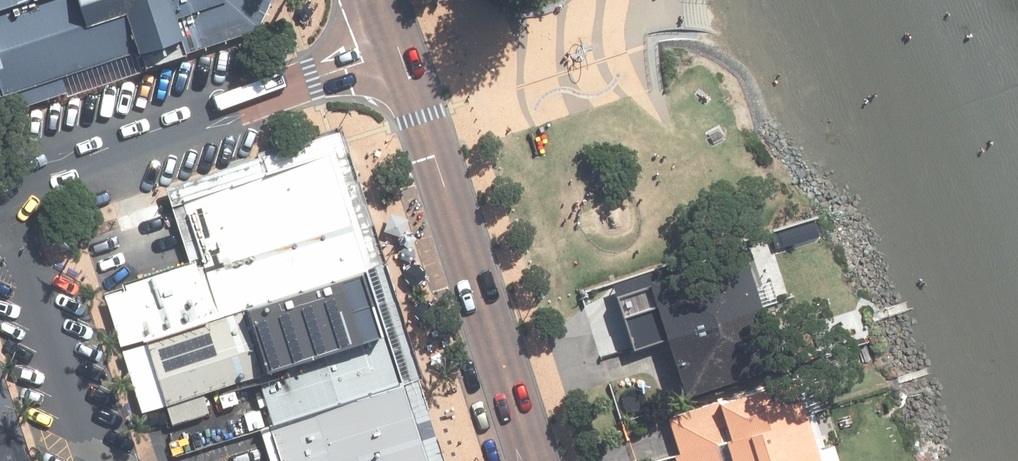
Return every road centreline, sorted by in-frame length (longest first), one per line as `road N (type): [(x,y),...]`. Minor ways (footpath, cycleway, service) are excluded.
road 1 (primary): [(391,49),(532,460)]
road 2 (residential): [(0,188),(391,49)]
road 3 (residential): [(0,191),(89,460)]

